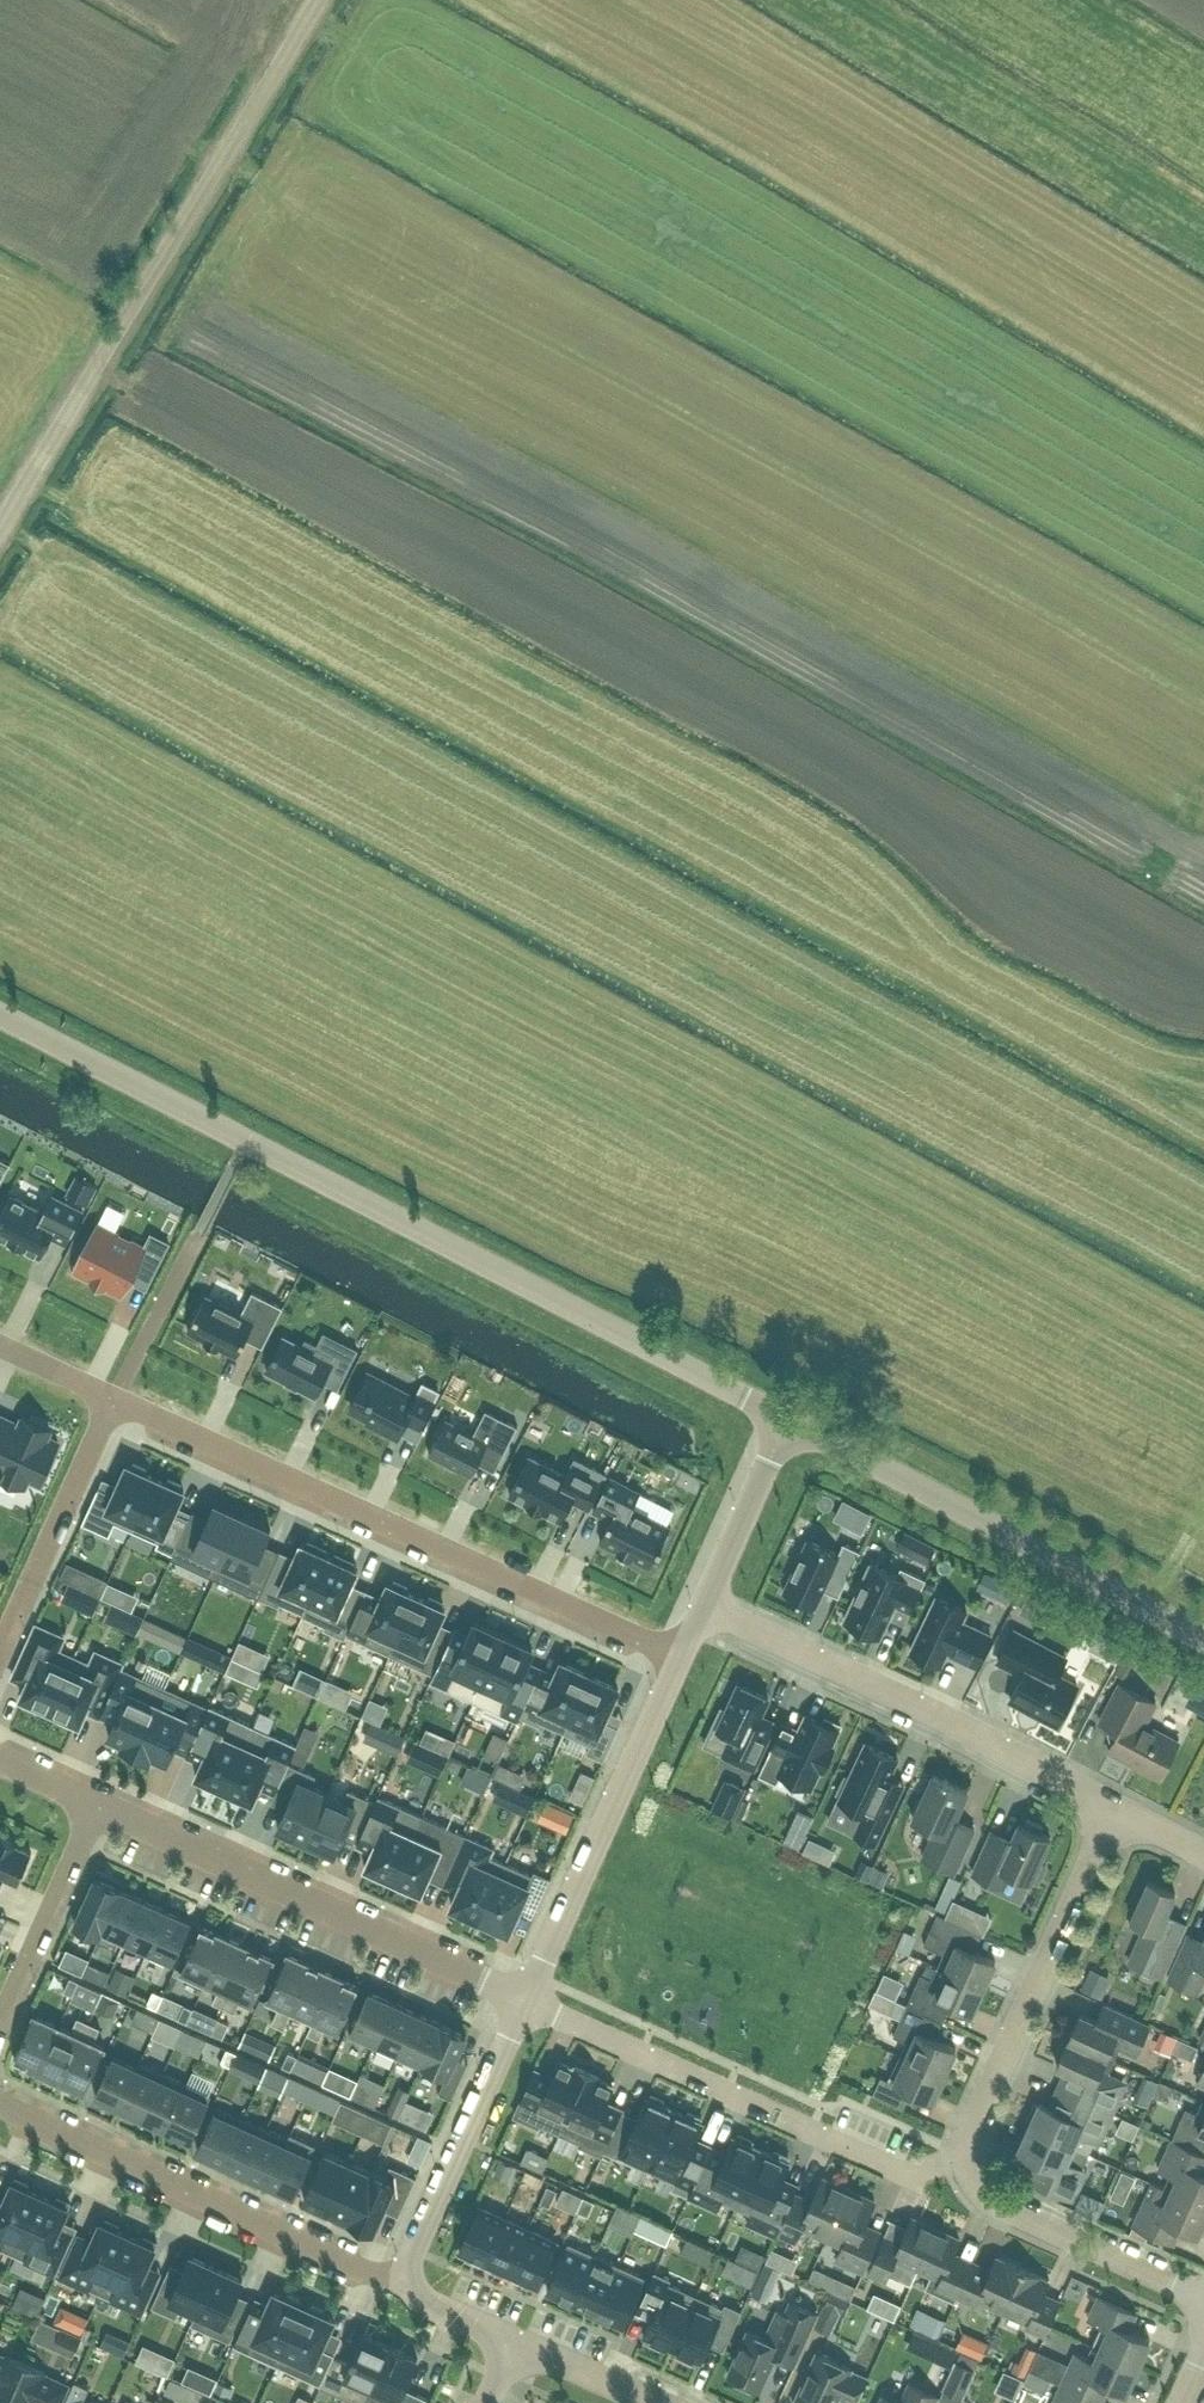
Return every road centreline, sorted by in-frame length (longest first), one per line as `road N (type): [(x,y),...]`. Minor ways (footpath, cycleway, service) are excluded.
road 1 (unclassified): [(788,1419),(0,1012)]
road 2 (residential): [(111,1387),(683,1657)]
road 3 (unclassified): [(0,527),(319,0)]
road 4 (residential): [(526,1999),(96,1801)]
road 5 (residential): [(961,2152),(907,2168),(526,1999)]
road 6 (unclassified): [(1203,1636),(788,1419)]
road 7 (residential): [(1112,1807),(959,1722),(707,1604)]
road 8 (residential): [(409,2278),(374,2274),(0,2103)]
road 9 (residential): [(961,2152),(1112,1807)]
road 10 (unclassified): [(526,1999),(683,1657)]
road 11 (unclassified): [(409,2278),(413,2248),(526,1999)]
road 12 (residential): [(1203,2296),(1027,2217),(979,2188),(961,2152)]
road 13 (residential): [(0,1647),(111,1387)]
road 14 (residential): [(0,2018),(96,1801)]
road 15 (unclassified): [(707,1604),(788,1419)]
road 16 (residential): [(650,2402),(513,2340)]
road 17 (residential): [(0,1330),(111,1387)]
road 18 (unclassified): [(513,2340),(422,2298),(409,2278)]

